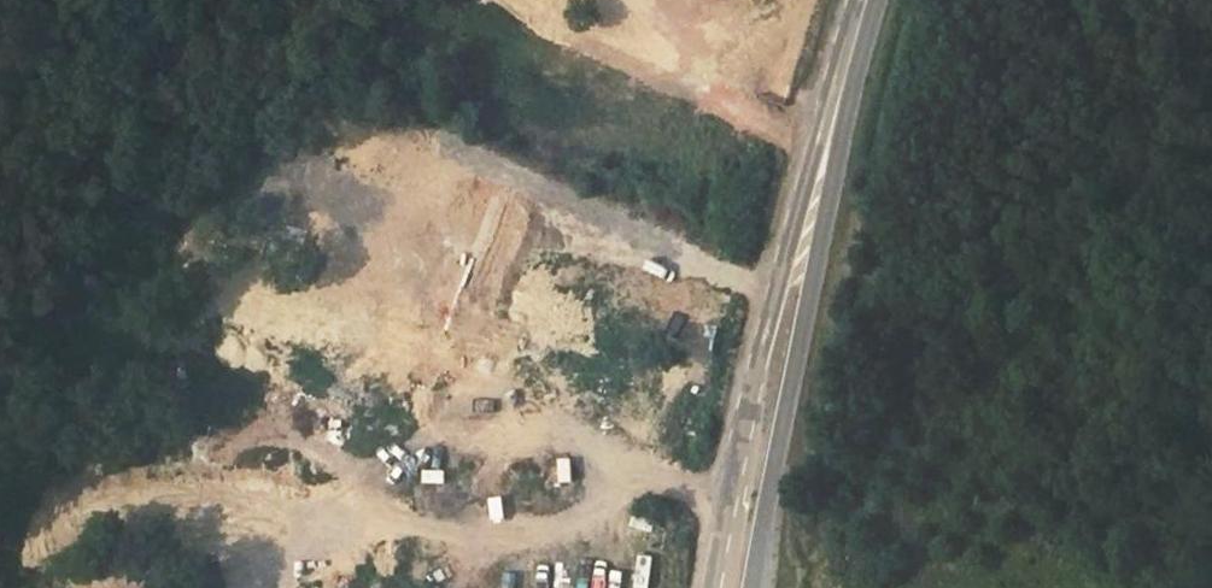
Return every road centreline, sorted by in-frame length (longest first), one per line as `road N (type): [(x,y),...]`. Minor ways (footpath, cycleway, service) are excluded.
road 1 (tertiary): [(731,587),(744,504),(869,0)]

